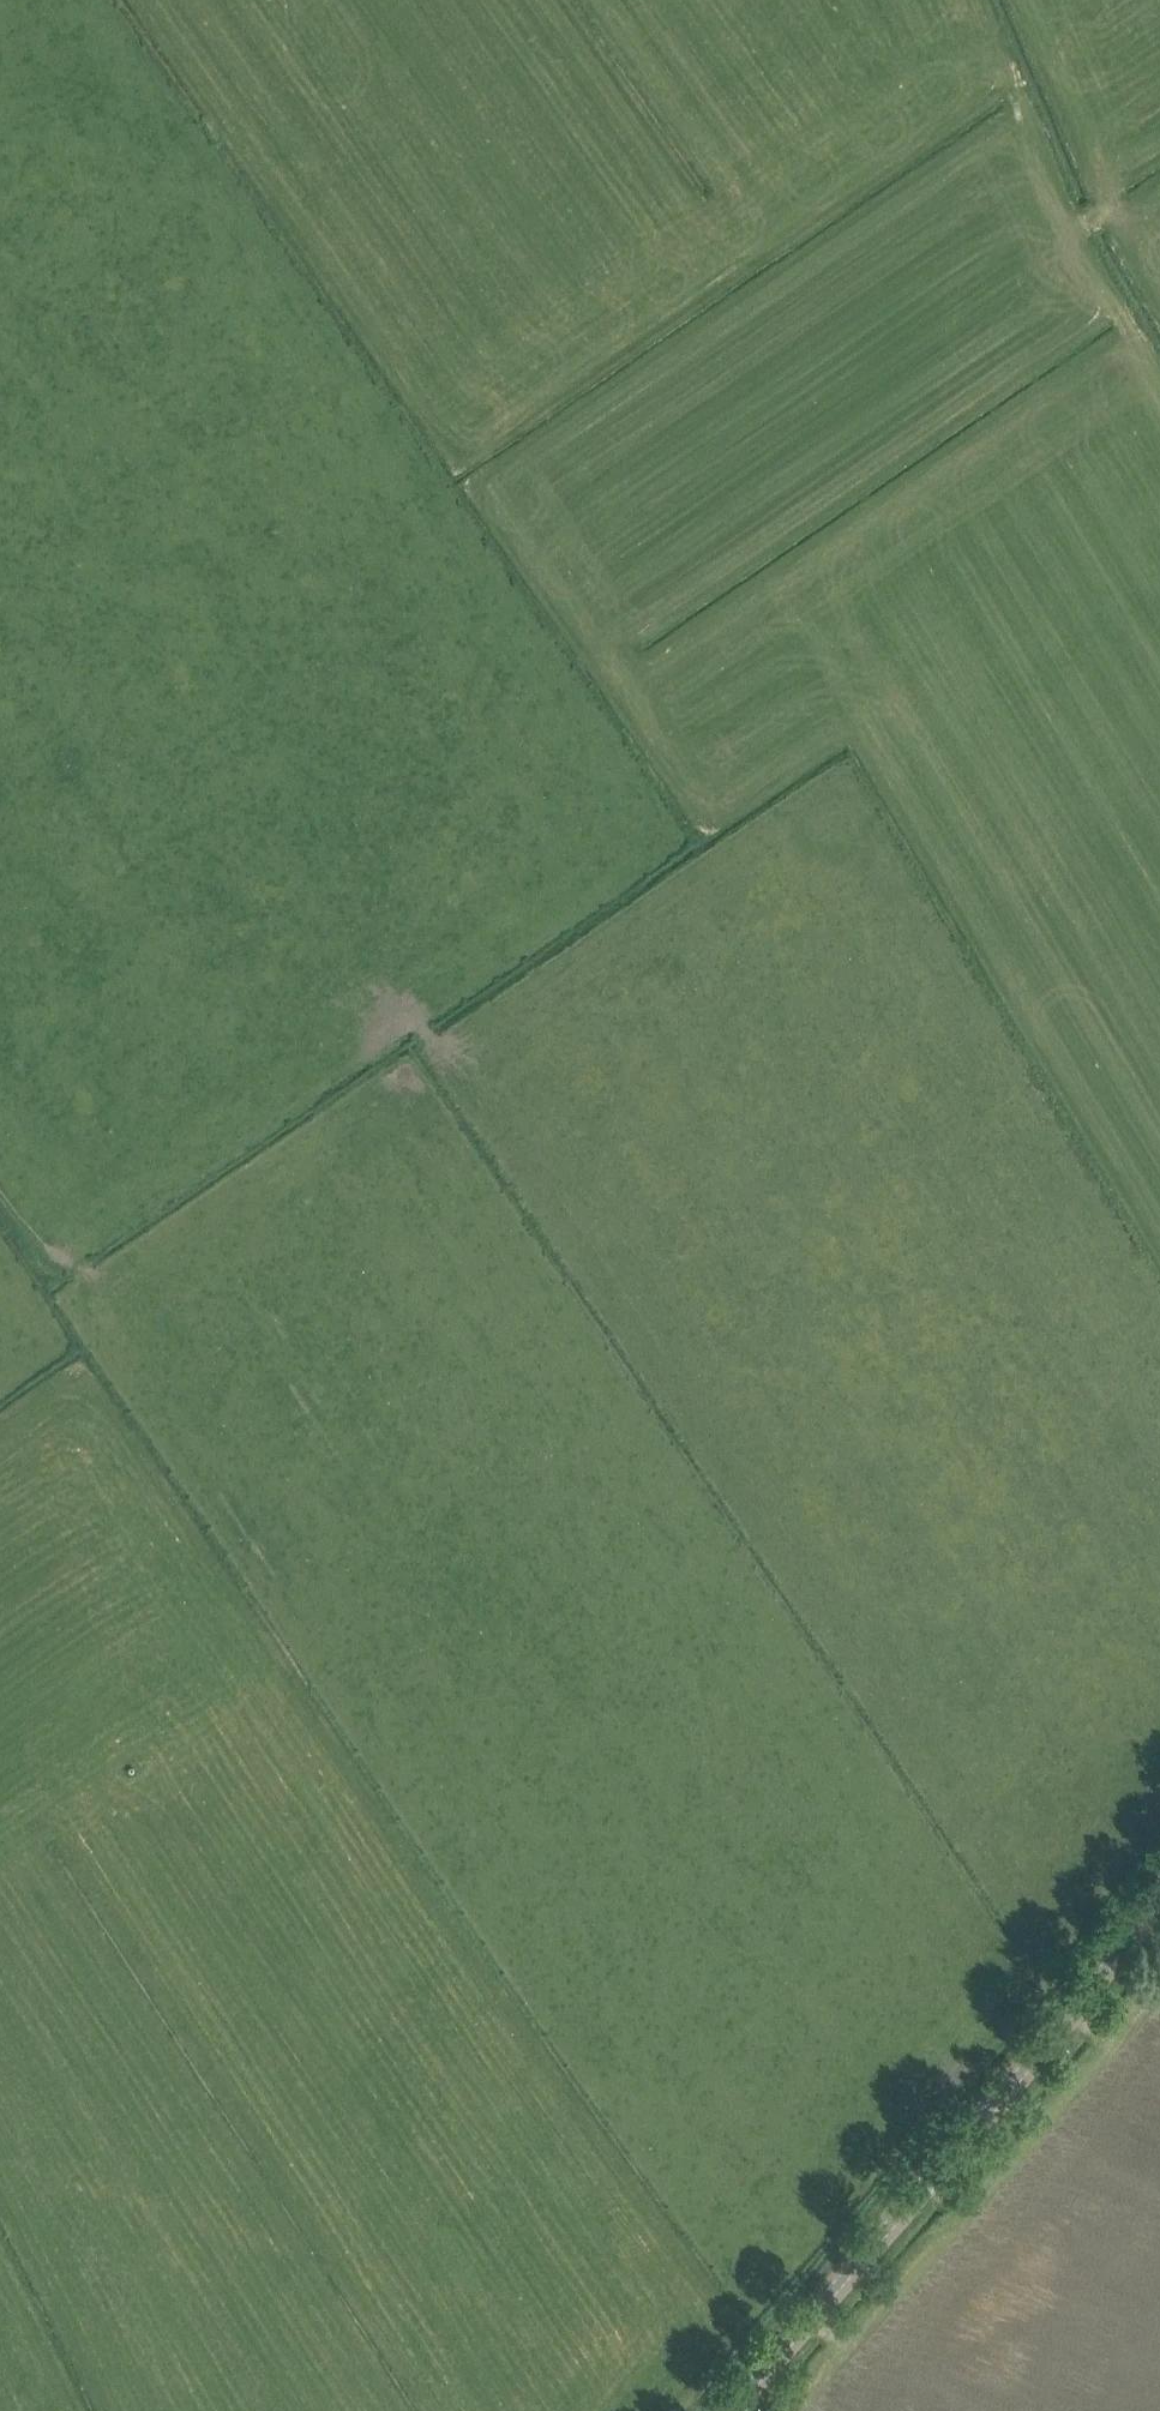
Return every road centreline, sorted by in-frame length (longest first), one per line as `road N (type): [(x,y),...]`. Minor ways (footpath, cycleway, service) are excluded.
road 1 (tertiary): [(730,2410),(1000,2097),(1159,1894)]

